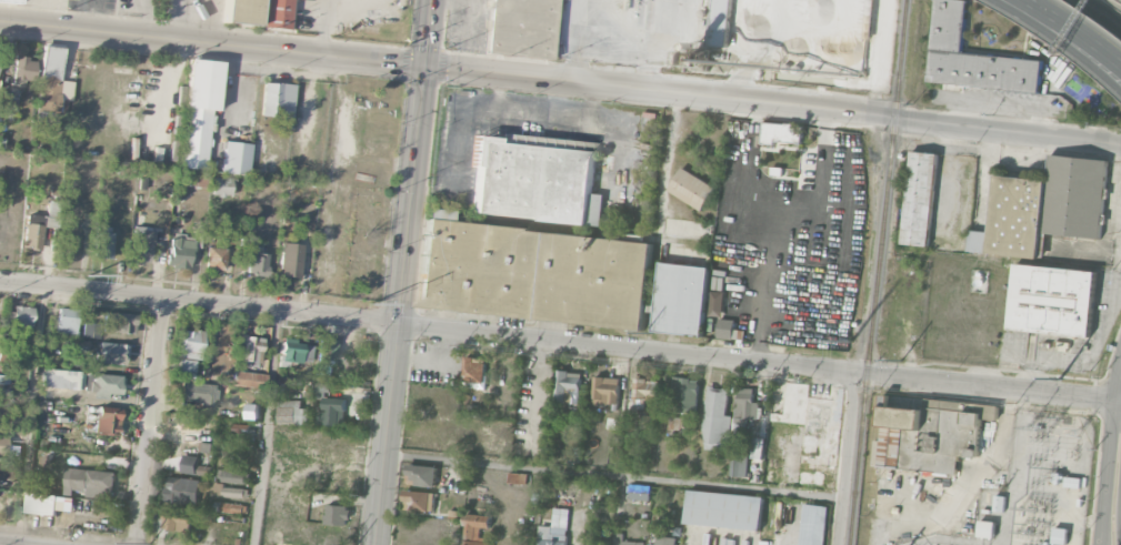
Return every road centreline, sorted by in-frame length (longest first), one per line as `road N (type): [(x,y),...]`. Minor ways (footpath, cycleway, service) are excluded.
road 1 (tertiary): [(0,22),(1120,144)]
road 2 (residential): [(1120,401),(0,282)]
road 3 (secondary): [(374,544),(430,0)]
road 4 (residential): [(139,544),(163,299)]
road 5 (secondary): [(1120,356),(1100,544)]
road 6 (residential): [(836,544),(847,370)]
road 7 (motorway): [(1017,0),(1120,87)]
road 8 (motorway): [(1025,0),(1120,76)]

